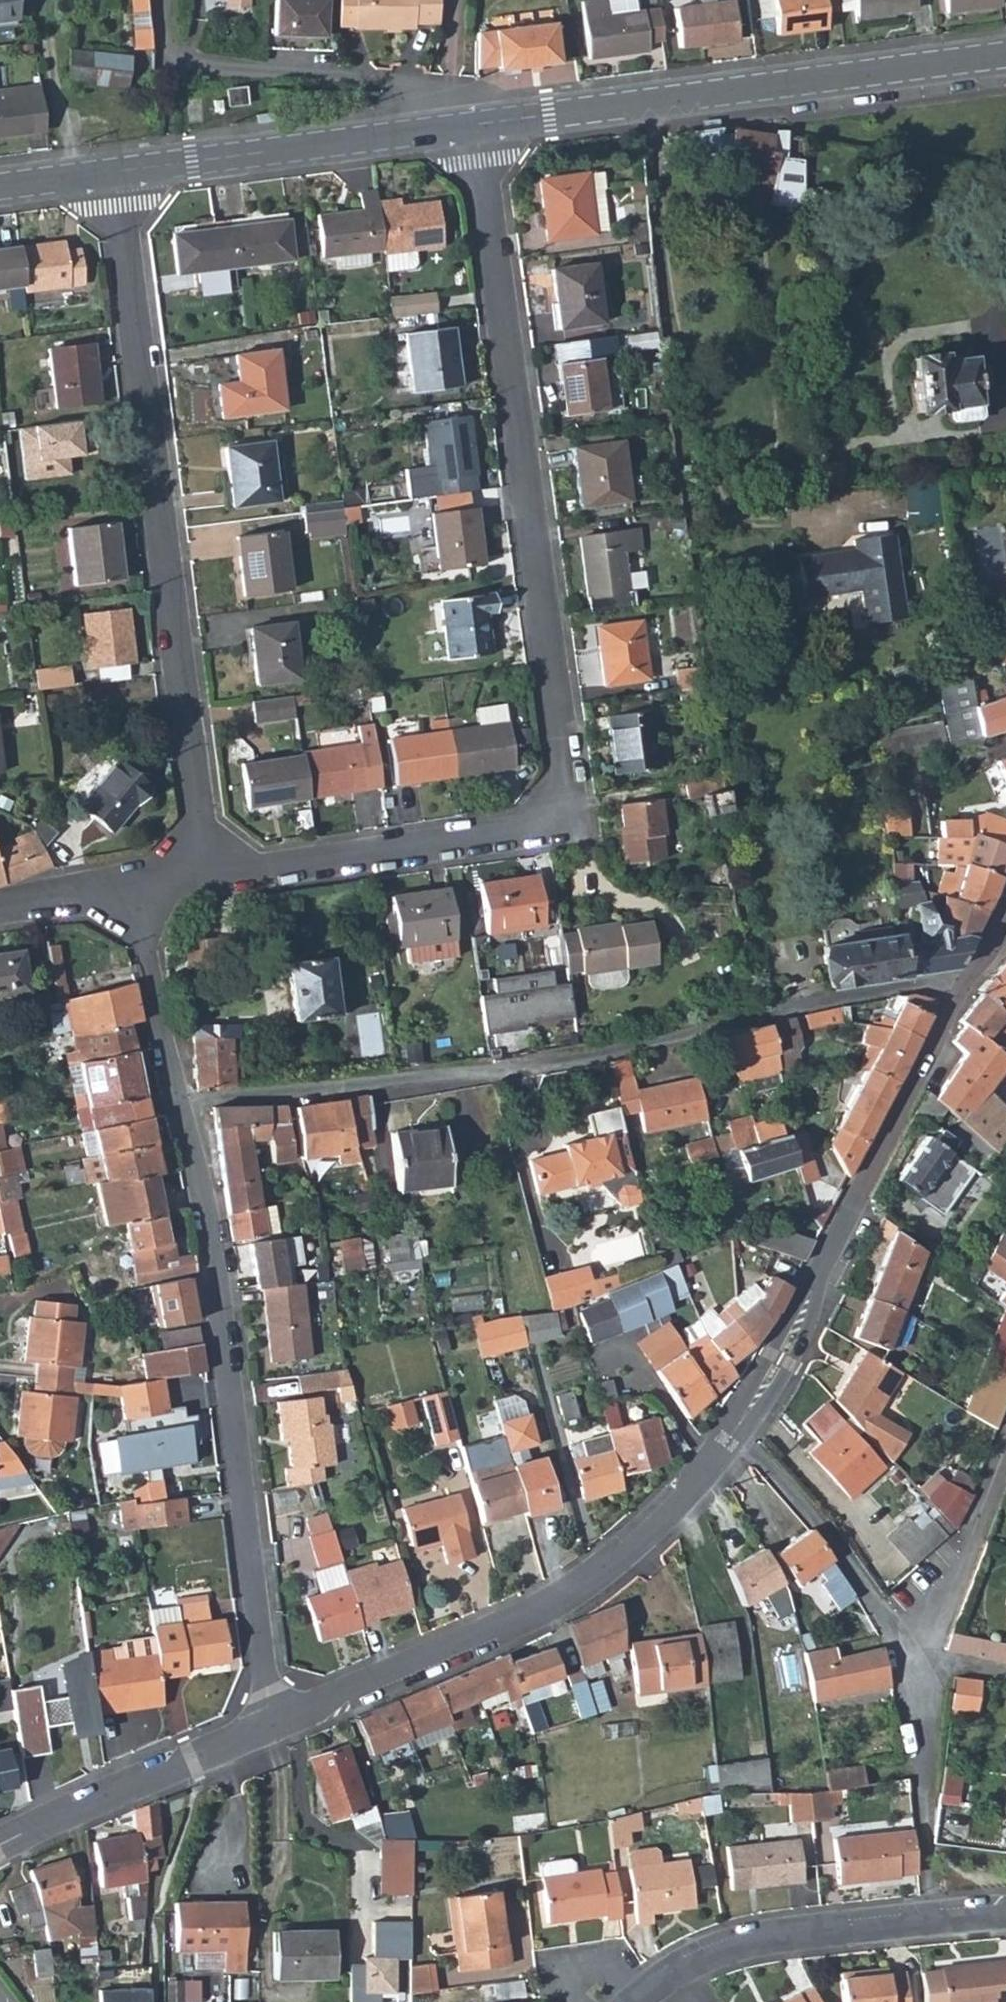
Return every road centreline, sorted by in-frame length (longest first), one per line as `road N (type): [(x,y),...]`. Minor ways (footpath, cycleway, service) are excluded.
road 1 (tertiary): [(270,1723),(525,1618),(591,1580),(663,1522),(741,1427),(781,1359),(963,989)]
road 2 (residential): [(210,874),(528,830),(554,812),(566,781),(477,129)]
road 3 (residential): [(963,989),(904,987),(831,999),(515,1065),(181,1099)]
road 4 (residential): [(115,172),(210,874)]
road 5 (residential): [(181,1099),(220,1283),(270,1723)]
road 6 (residential): [(477,129),(1005,60)]
road 7 (residential): [(163,0),(174,58),(423,82),(458,99),(477,129)]
road 8 (residential): [(642,1992),(706,1959),(778,1939),(1005,1915)]
road 9 (residential): [(923,1796),(914,1655),(1005,1447)]
road 10 (residential): [(115,172),(477,129)]
road 11 (tertiary): [(0,1846),(270,1723)]
road 12 (residential): [(138,884),(181,1099)]
road 13 (residential): [(138,884),(0,909)]
road 14 (residential): [(642,1992),(605,1964),(562,1973),(570,2001)]

